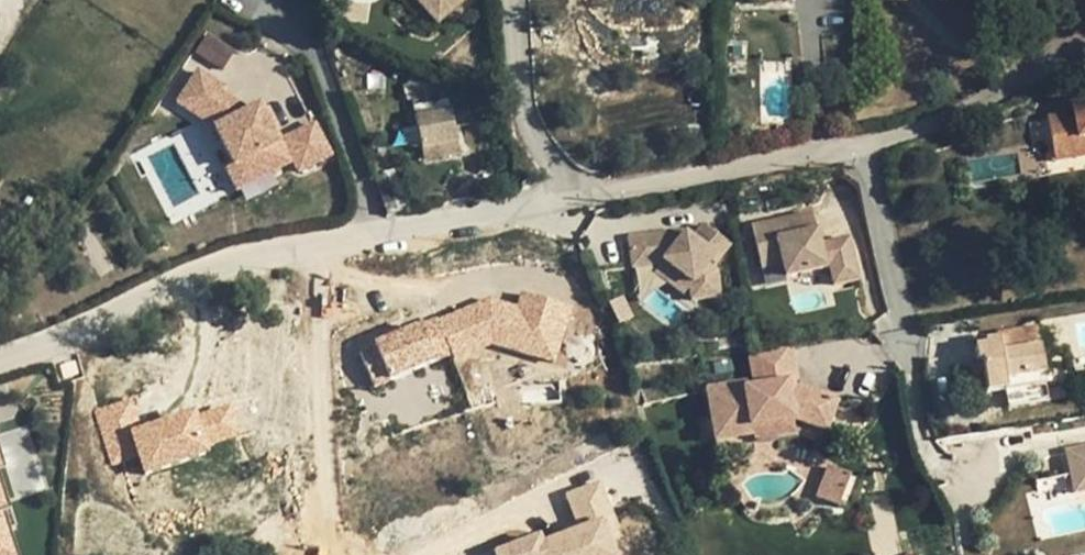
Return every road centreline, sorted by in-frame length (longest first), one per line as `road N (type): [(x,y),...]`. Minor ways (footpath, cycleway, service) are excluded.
road 1 (residential): [(0,358),(234,263),(578,198)]
road 2 (residential): [(578,198),(859,149)]
road 3 (residential): [(859,149),(1084,55)]
road 4 (residential): [(578,198),(535,140),(516,66),(513,0)]
road 5 (residential): [(859,149),(903,347)]

